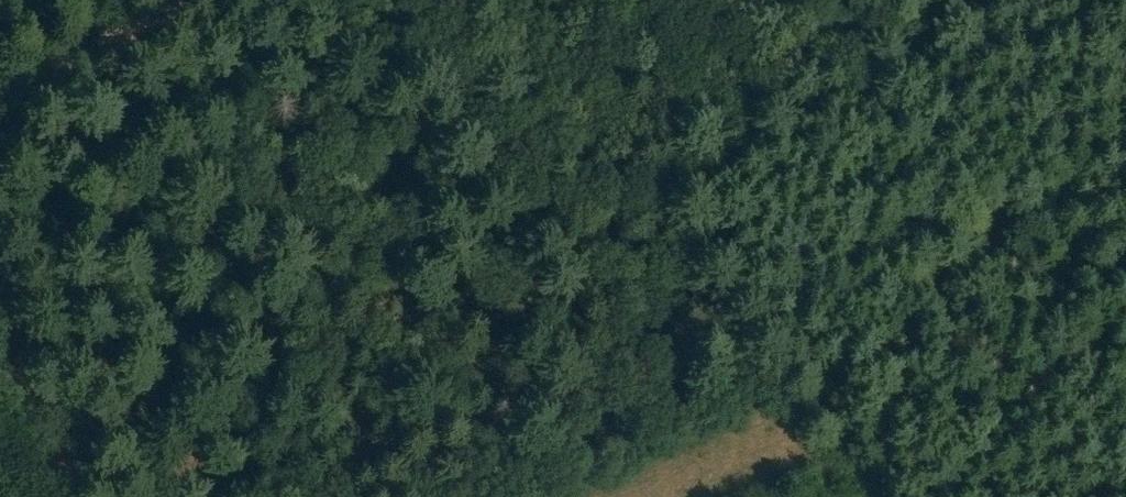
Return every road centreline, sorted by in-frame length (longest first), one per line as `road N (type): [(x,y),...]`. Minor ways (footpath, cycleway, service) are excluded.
road 1 (track): [(197,0),(0,102)]

